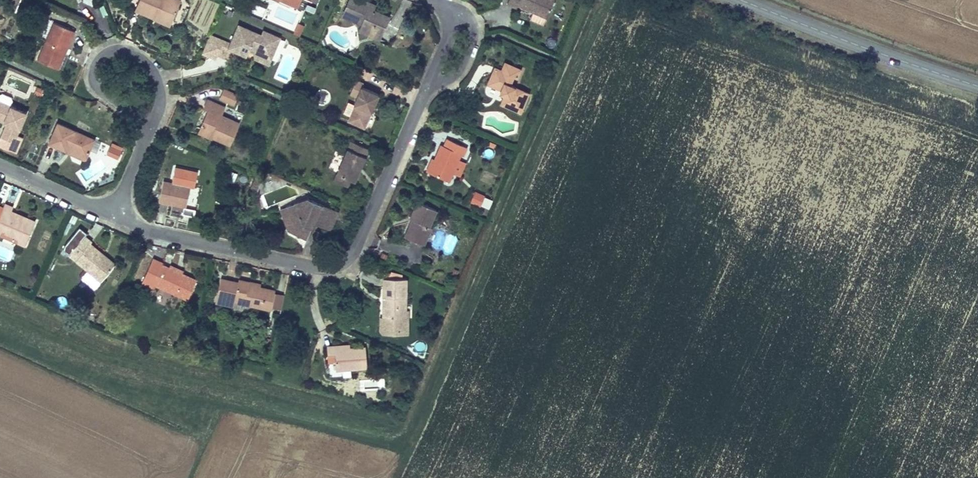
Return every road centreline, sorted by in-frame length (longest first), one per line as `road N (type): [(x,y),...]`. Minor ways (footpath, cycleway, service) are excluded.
road 1 (track): [(593,0),(405,441),(139,369),(0,309)]
road 2 (residential): [(115,217),(159,234),(329,269),(356,248),(422,92)]
road 3 (tertiary): [(738,0),(977,87)]
road 4 (residential): [(147,132),(158,104),(154,73),(125,50),(101,55),(91,78),(95,89),(138,120)]
road 5 (residential): [(433,3),(460,15),(473,40),(453,79),(422,92)]
road 6 (residential): [(0,167),(115,217)]

